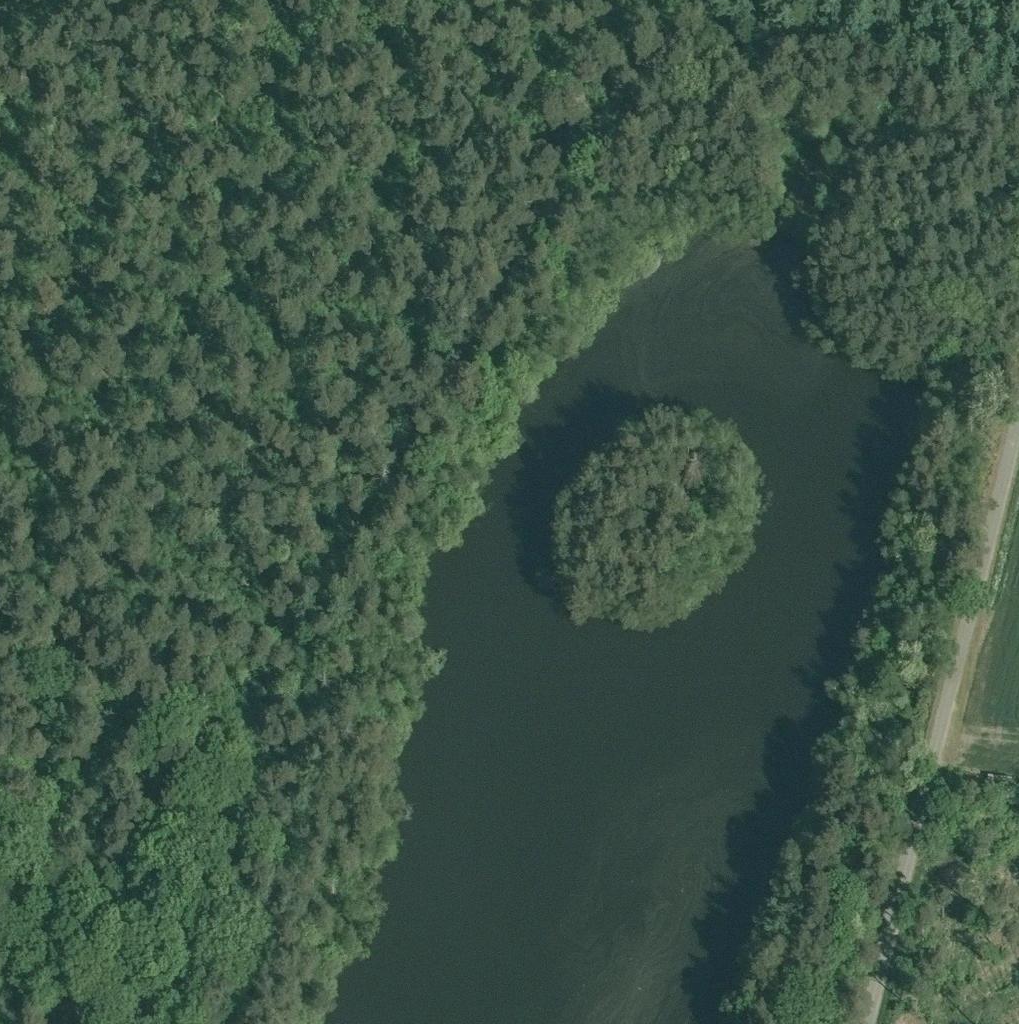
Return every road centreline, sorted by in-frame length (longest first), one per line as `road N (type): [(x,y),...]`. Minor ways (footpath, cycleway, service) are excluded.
road 1 (unclassified): [(1018,493),(887,1023)]

